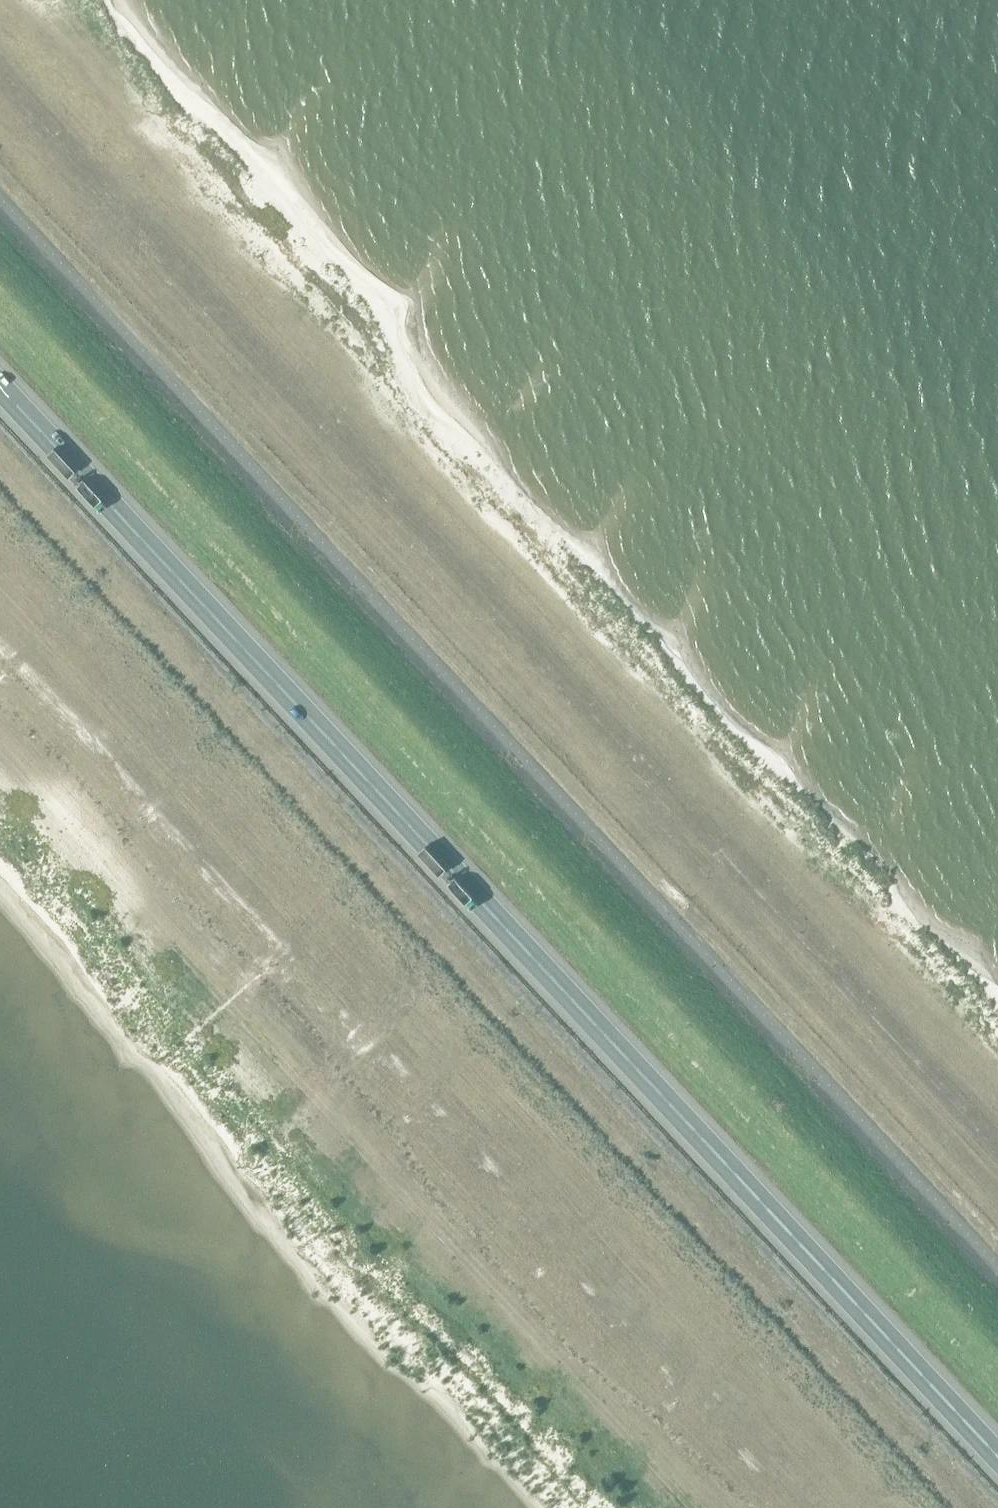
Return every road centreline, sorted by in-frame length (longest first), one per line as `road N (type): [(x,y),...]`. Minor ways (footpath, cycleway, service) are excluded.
road 1 (trunk): [(997,1460),(0,392)]

